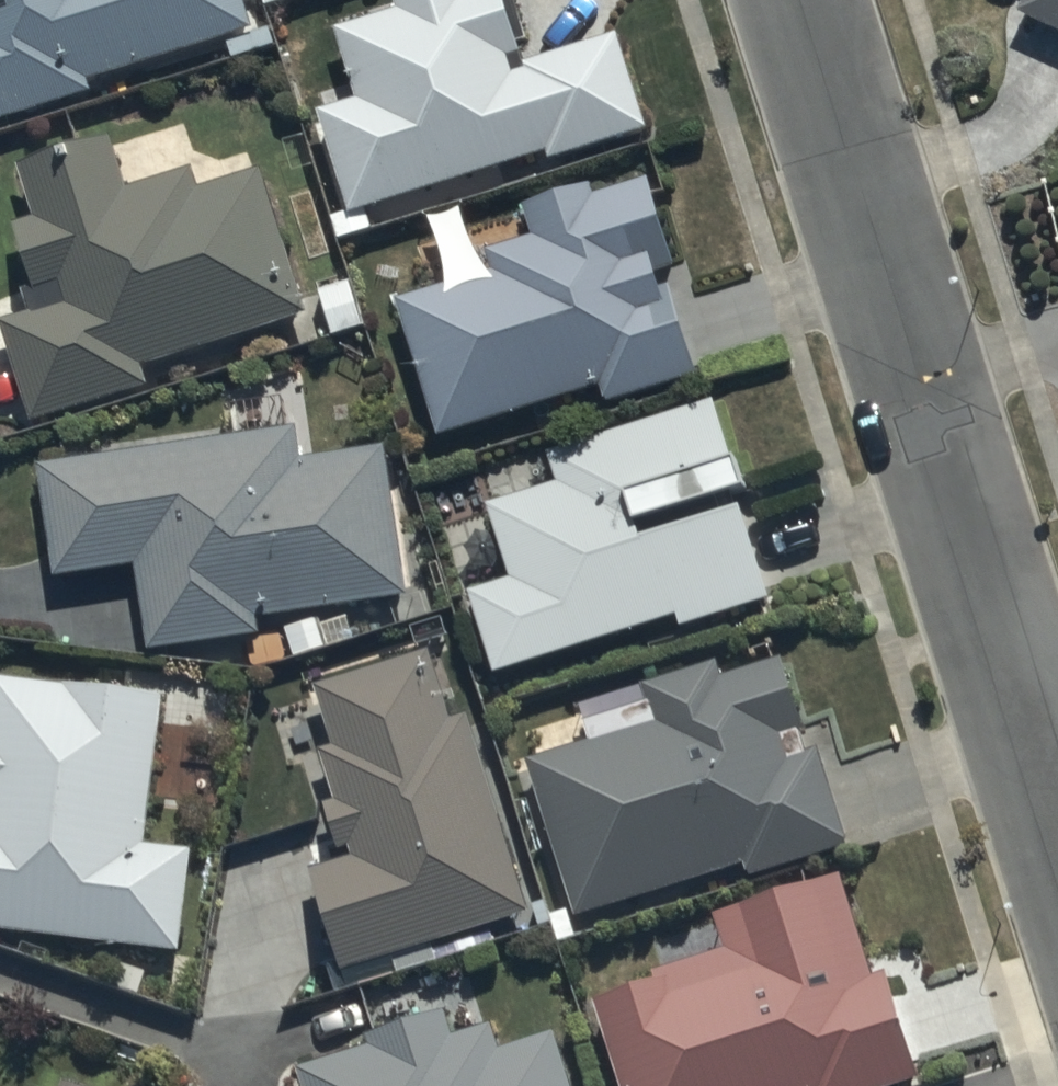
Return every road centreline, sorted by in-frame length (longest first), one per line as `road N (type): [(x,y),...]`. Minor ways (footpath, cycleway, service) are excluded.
road 1 (residential): [(1028,741),(926,429),(806,0)]

